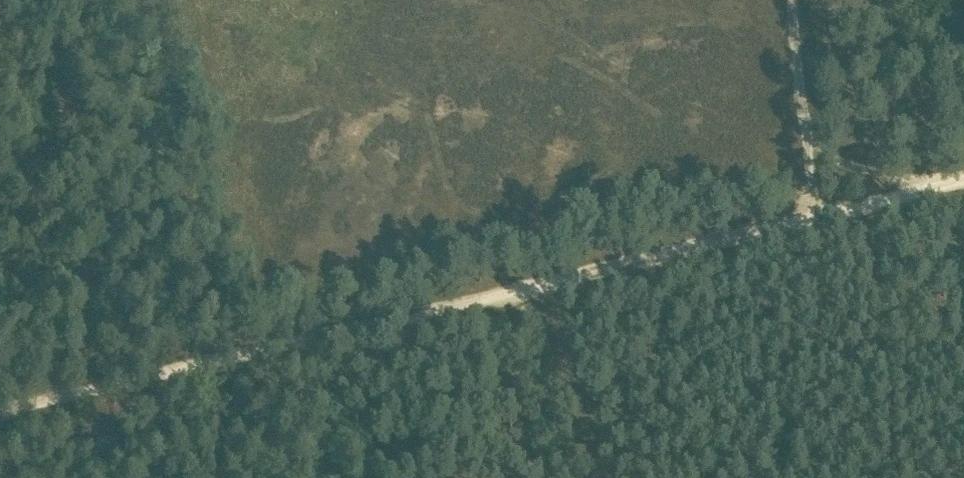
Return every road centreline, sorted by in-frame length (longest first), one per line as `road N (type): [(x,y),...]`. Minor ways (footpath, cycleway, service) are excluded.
road 1 (track): [(0,415),(296,336),(512,292)]
road 2 (track): [(512,292),(794,221)]
road 3 (track): [(796,0),(808,170),(794,221)]
road 4 (track): [(574,477),(512,292)]
road 5 (track): [(794,221),(963,180)]
road 6 (track): [(806,135),(844,165),(963,174)]

